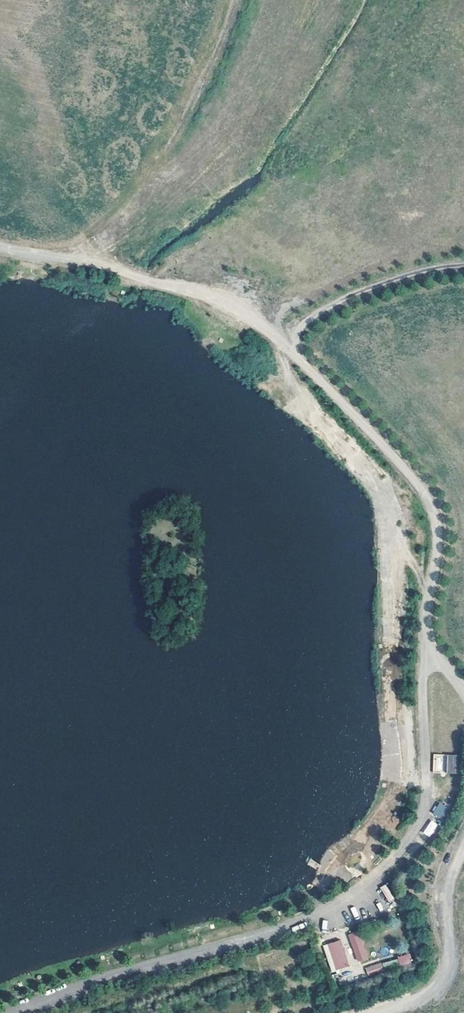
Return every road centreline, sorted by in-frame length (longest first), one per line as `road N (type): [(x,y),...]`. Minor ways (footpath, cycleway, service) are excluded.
road 1 (track): [(288,354),(323,311),(422,272),(463,265)]
road 2 (track): [(0,248),(128,273)]

